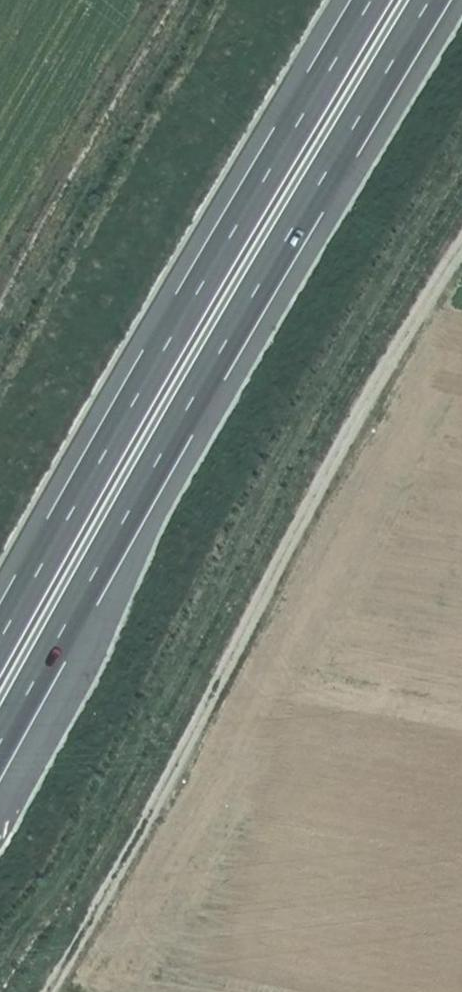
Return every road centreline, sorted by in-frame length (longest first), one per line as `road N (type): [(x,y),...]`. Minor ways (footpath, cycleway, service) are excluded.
road 1 (track): [(461,246),(364,405),(169,783),(50,991)]
road 2 (motorway): [(0,711),(413,0)]
road 3 (motorway): [(355,0),(190,271),(0,610)]

